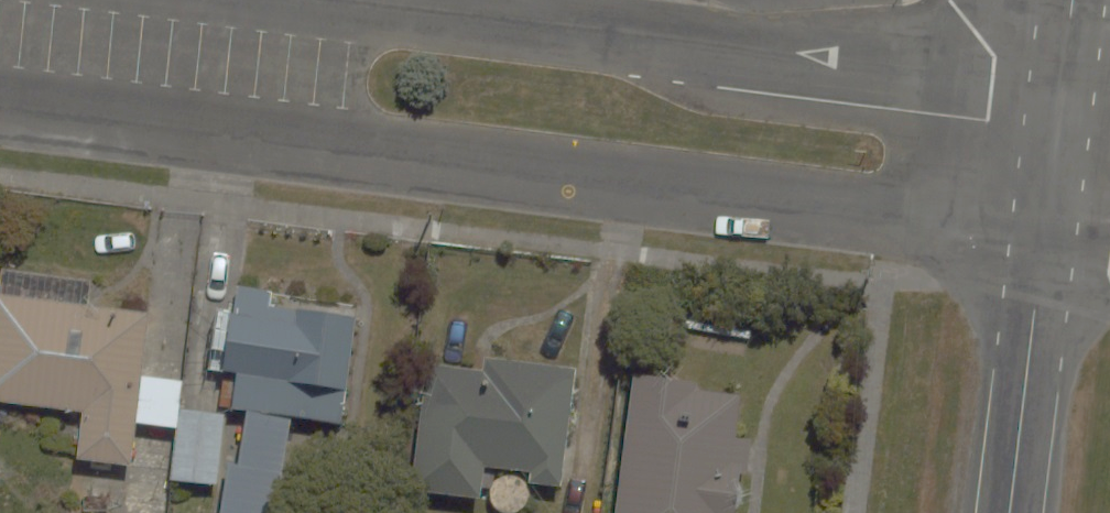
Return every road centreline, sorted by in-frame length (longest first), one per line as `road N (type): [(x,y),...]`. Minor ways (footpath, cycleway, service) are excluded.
road 1 (residential): [(1043,242),(889,211),(0,101)]
road 2 (residential): [(336,0),(991,82),(1063,79)]
road 3 (residential): [(1010,512),(1043,242)]
road 4 (residential): [(1043,242),(1063,79)]

